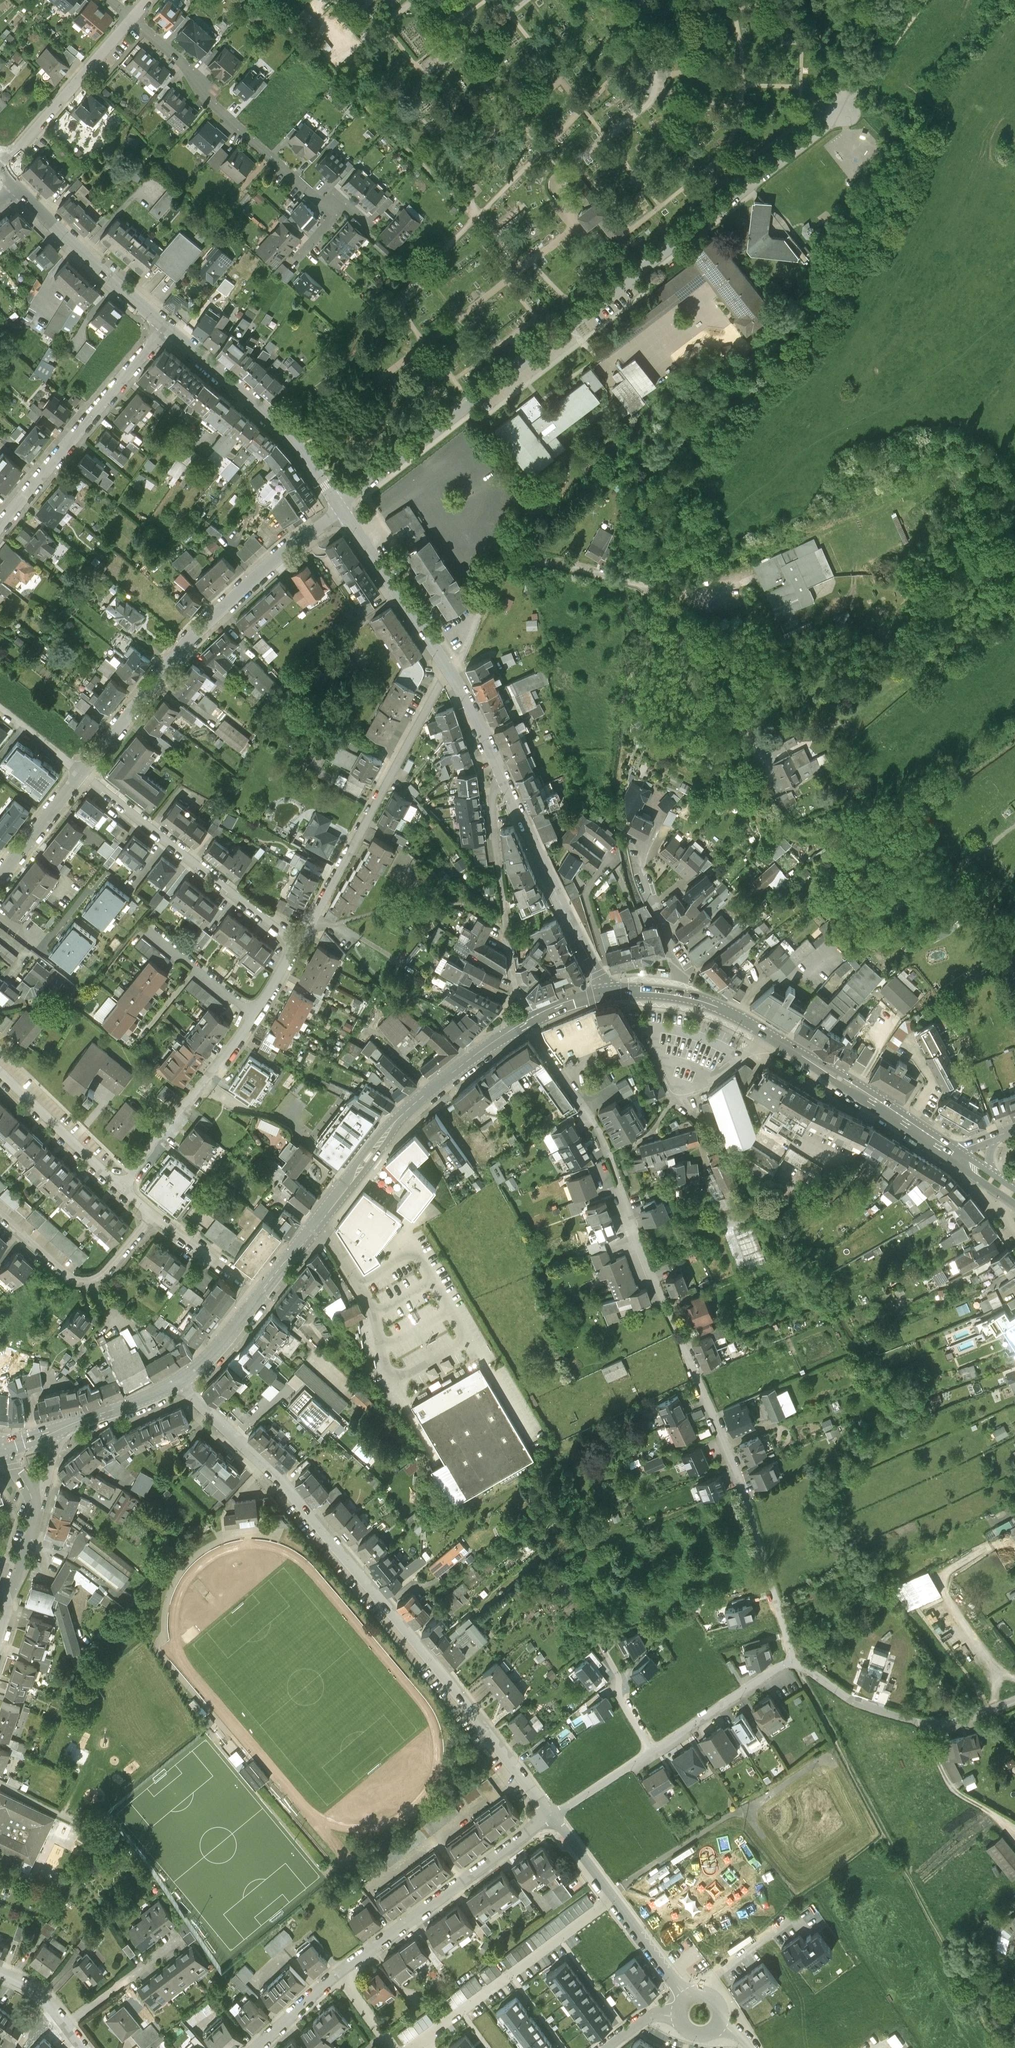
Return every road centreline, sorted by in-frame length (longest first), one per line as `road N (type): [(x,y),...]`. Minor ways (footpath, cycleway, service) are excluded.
road 1 (residential): [(844,107),(341,509)]
road 2 (residential): [(180,1381),(280,1478),(552,1815)]
road 3 (residential): [(621,1185),(655,1287),(744,1494),(795,1665)]
road 4 (secondary): [(180,1381),(226,1343),(390,1131),(464,1065),(527,1024)]
road 5 (track): [(1014,310),(881,409),(722,510),(643,585)]
road 6 (track): [(1006,2047),(988,2030),(795,1665)]
road 7 (residential): [(82,774),(190,640),(286,548),(341,509)]
road 8 (tertiary): [(608,994),(448,671)]
road 9 (secondary): [(679,996),(731,1013),(956,1153)]
road 10 (residential): [(297,945),(448,671)]
road 11 (residential): [(795,1665),(552,1815)]
road 12 (residential): [(132,19),(184,63),(212,105),(321,203),(335,206)]
road 13 (residential): [(297,945),(82,774)]
road 14 (residential): [(552,1815),(339,1975)]
road 15 (residential): [(448,671),(507,563),(531,559),(643,585)]
road 16 (residential): [(0,525),(166,329)]
road 17 (tertiary): [(341,509),(272,421),(166,329)]
road 18 (residential): [(643,585),(680,619),(680,660),(692,686),(753,740),(777,784)]
road 19 (track): [(807,0),(844,107),(928,0)]
road 20 (residential): [(423,2037),(615,1897)]
road 21 (residential): [(121,1188),(254,1016)]
road 22 (tertiary): [(166,329),(17,188)]
road 23 (residential): [(0,1214),(63,1272),(87,1279),(113,1264),(152,1214)]
road 24 (residential): [(0,169),(132,19)]
road 25 (tertiary): [(448,671),(341,509)]
road 26 (residential): [(849,1700),(913,1723),(960,1725),(1014,1702)]
road 27 (residential): [(0,1072),(121,1188)]
road 28 (residential): [(679,996),(682,972),(639,871),(638,843)]
road 29 (residential): [(527,1024),(611,1160)]
road 30 (residential): [(33,1498),(31,1535),(0,1633)]
road 31 (residential): [(0,877),(82,774)]
road 32 (secondary): [(60,1429),(180,1381)]
road 33 (residential): [(615,1897),(688,1998)]

